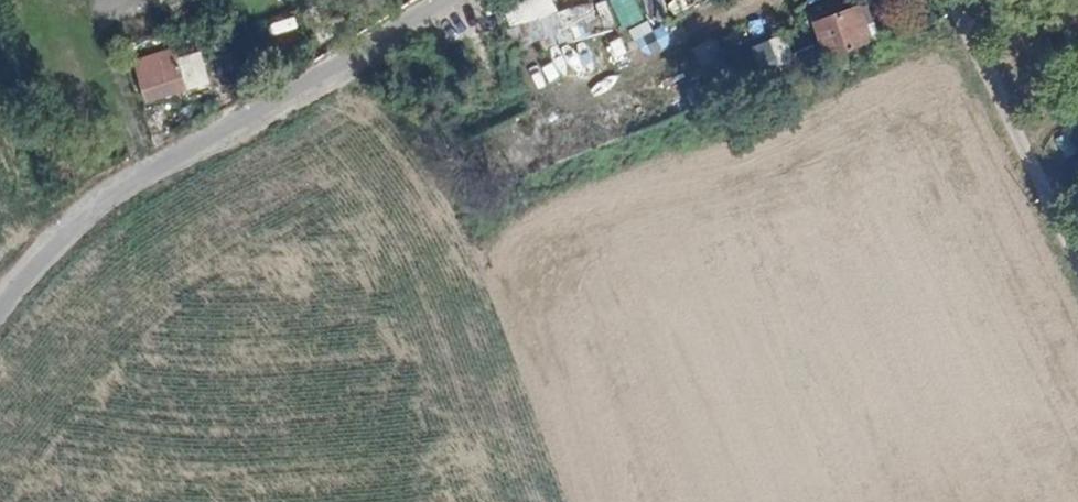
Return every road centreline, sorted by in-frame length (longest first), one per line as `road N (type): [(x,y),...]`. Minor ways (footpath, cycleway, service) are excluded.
road 1 (residential): [(0,315),(100,204),(459,0)]
road 2 (track): [(955,0),(1077,250)]

